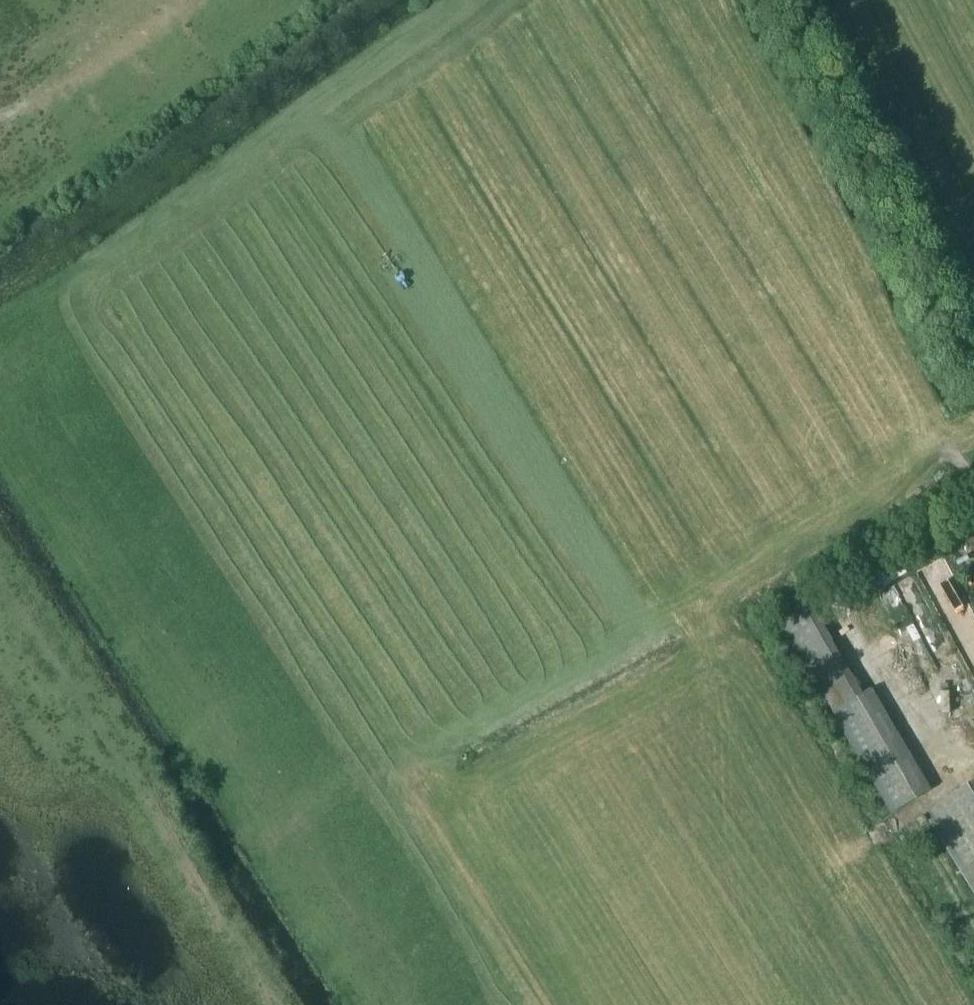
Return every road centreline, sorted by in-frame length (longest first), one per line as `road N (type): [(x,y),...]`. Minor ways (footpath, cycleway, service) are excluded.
road 1 (track): [(272,1004),(0,595)]

